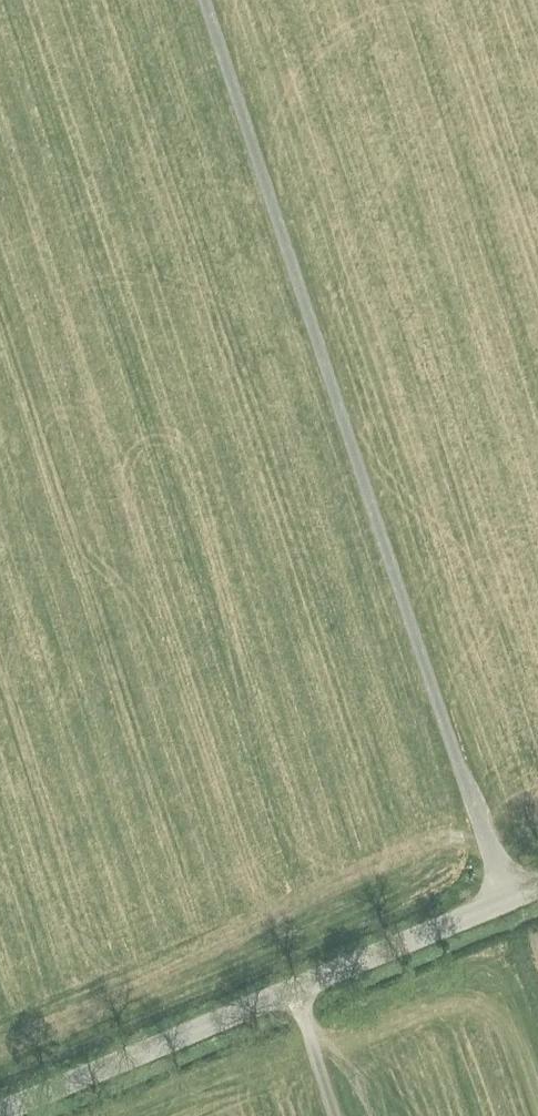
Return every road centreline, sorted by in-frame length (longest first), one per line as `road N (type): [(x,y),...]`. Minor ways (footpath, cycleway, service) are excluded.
road 1 (tertiary): [(537,892),(4,1115)]

